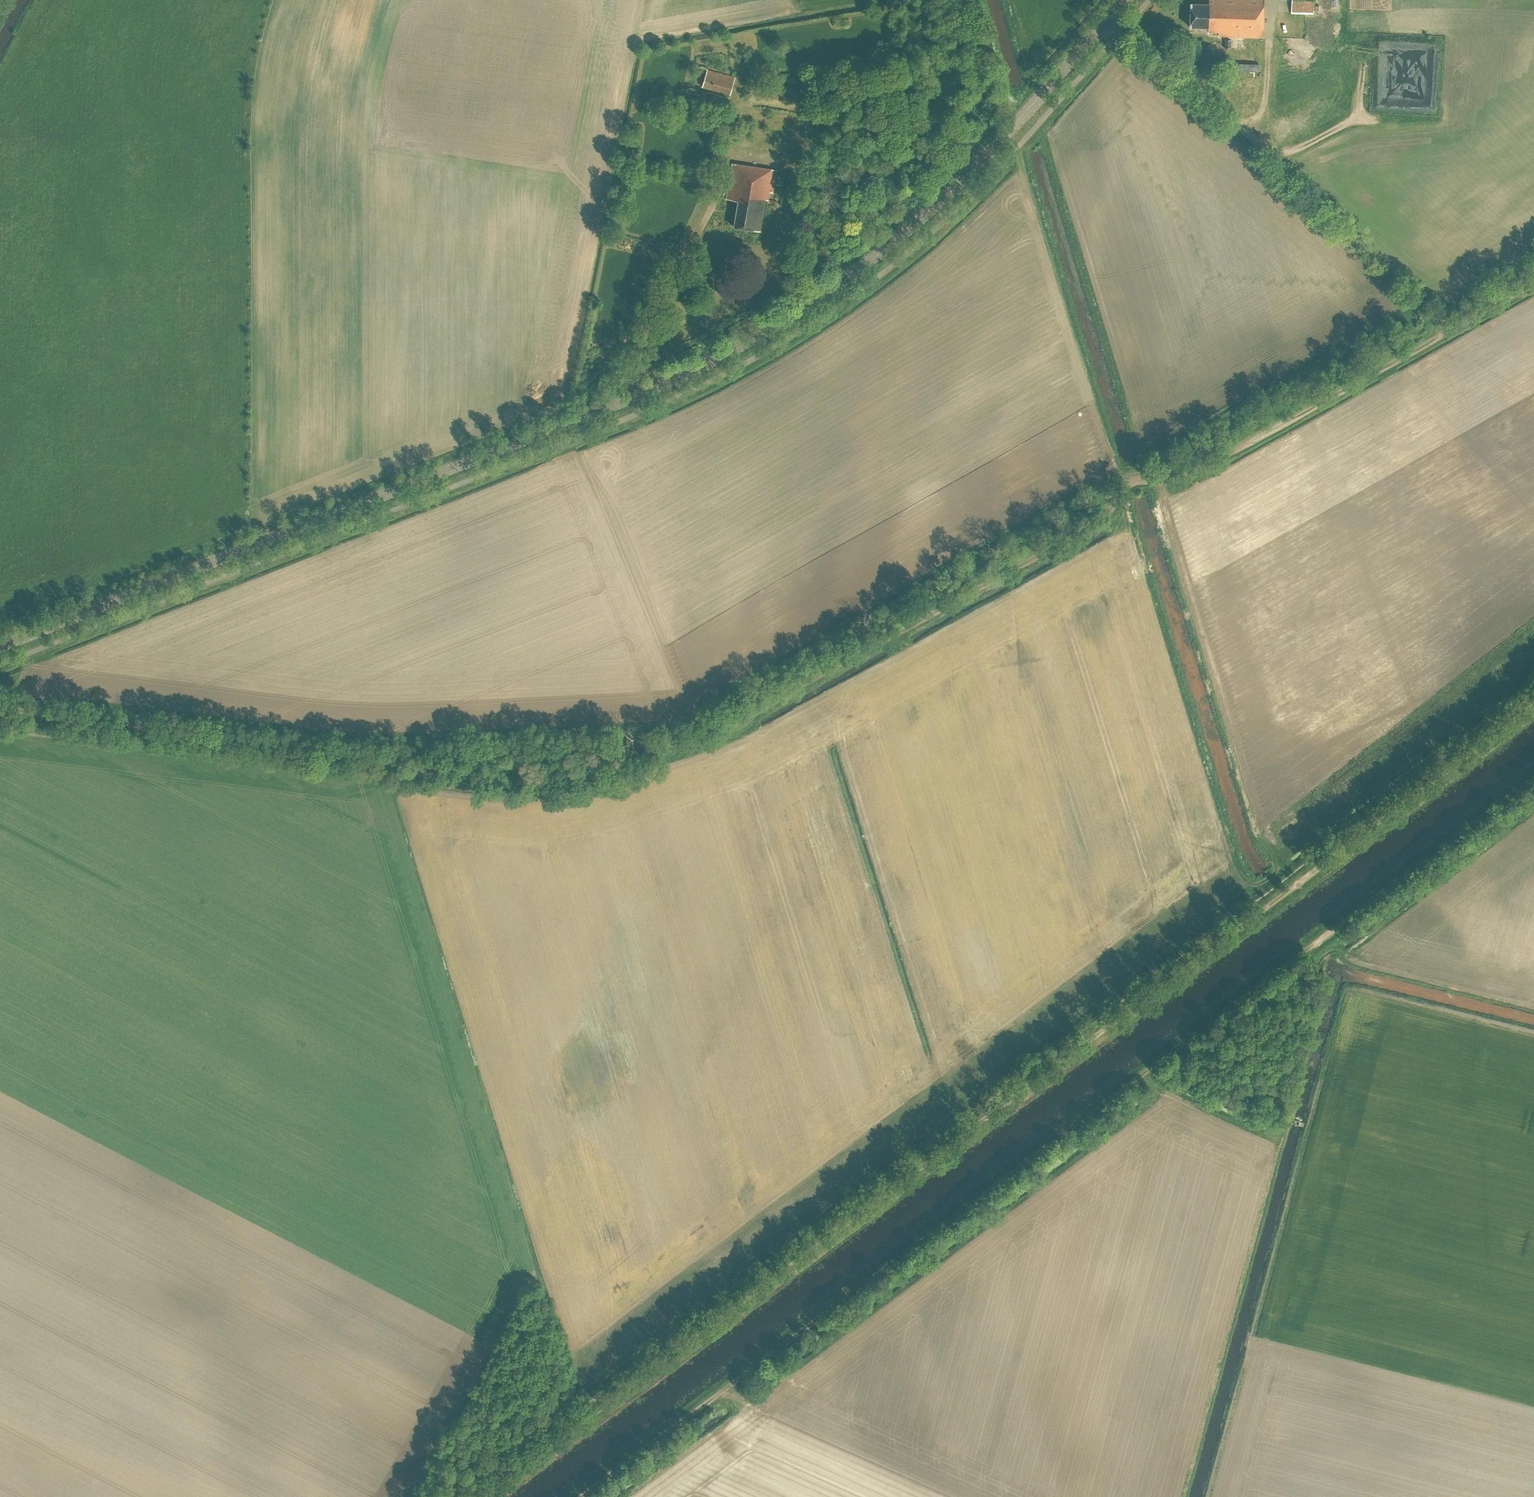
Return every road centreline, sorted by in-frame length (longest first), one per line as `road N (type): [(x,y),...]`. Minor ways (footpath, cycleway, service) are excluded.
road 1 (track): [(0,706),(396,756),(499,745),(702,741),(1090,532),(1132,486),(1188,477),(1533,285)]
road 2 (secondary): [(0,646),(654,388),(751,340),(827,292),(948,195),(1128,0)]
road 3 (track): [(1533,706),(483,1496)]
road 4 (track): [(583,1496),(1533,781)]
road 5 (track): [(1467,322),(1114,15)]
road 6 (track): [(981,0),(1008,99),(1027,113)]

